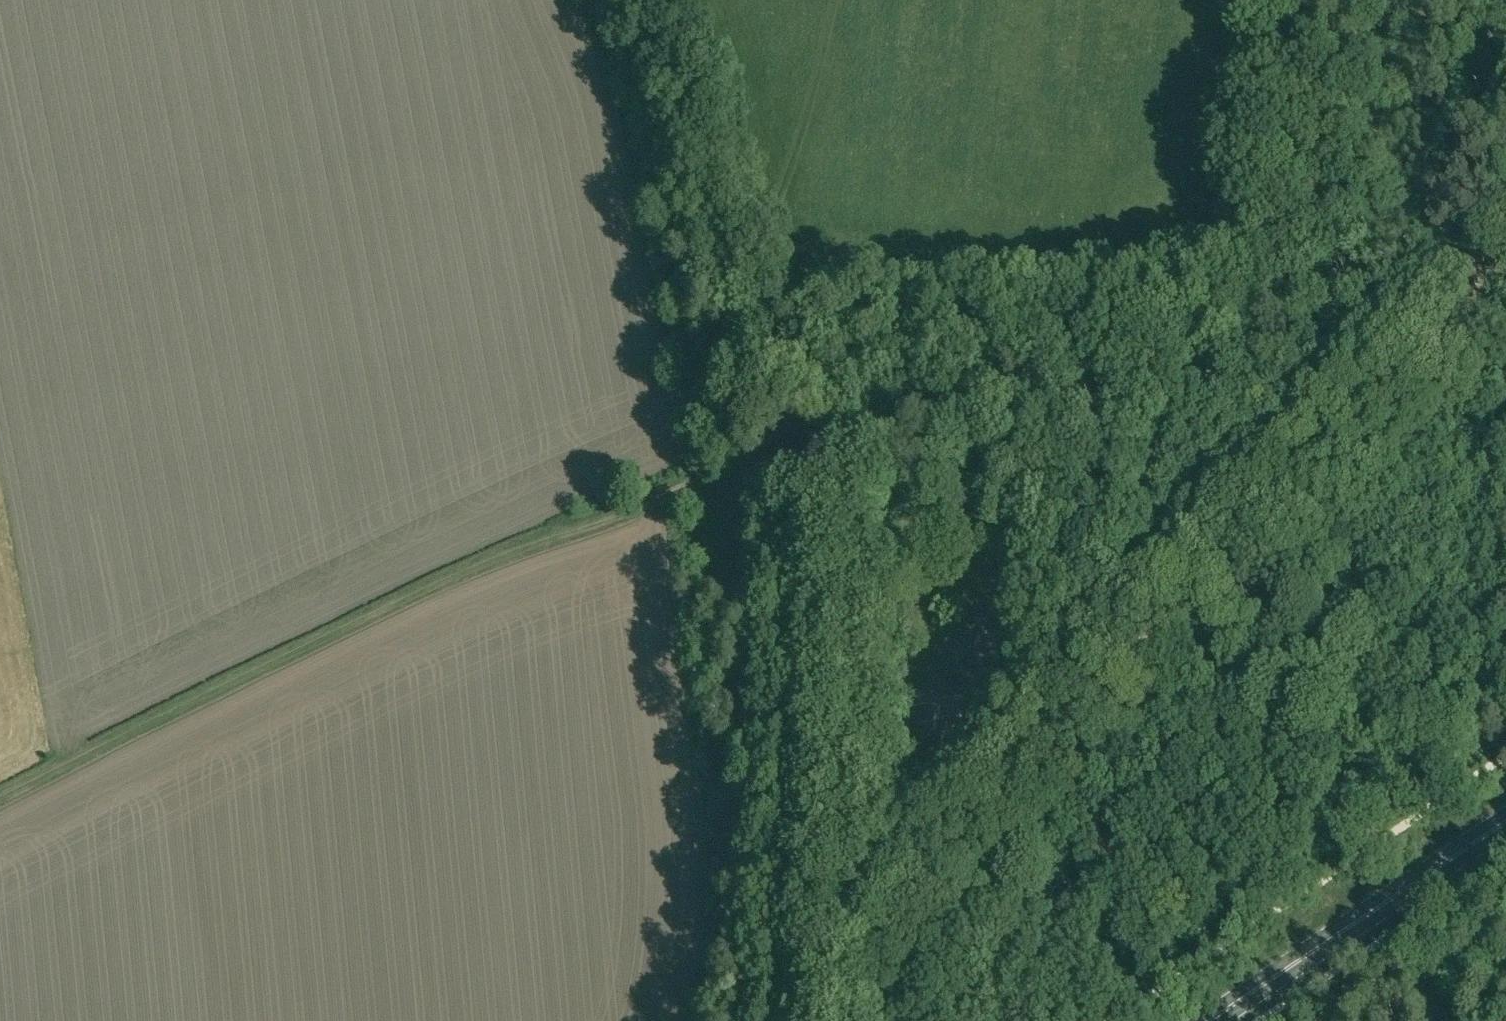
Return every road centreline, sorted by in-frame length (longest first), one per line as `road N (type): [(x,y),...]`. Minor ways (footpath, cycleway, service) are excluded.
road 1 (track): [(789,436),(838,673),(823,1020)]
road 2 (track): [(660,0),(789,436)]
road 3 (primary): [(1207,1020),(1505,820)]
road 4 (track): [(891,1020),(905,896),(927,874)]
road 5 (track): [(927,874),(909,827),(955,761)]

